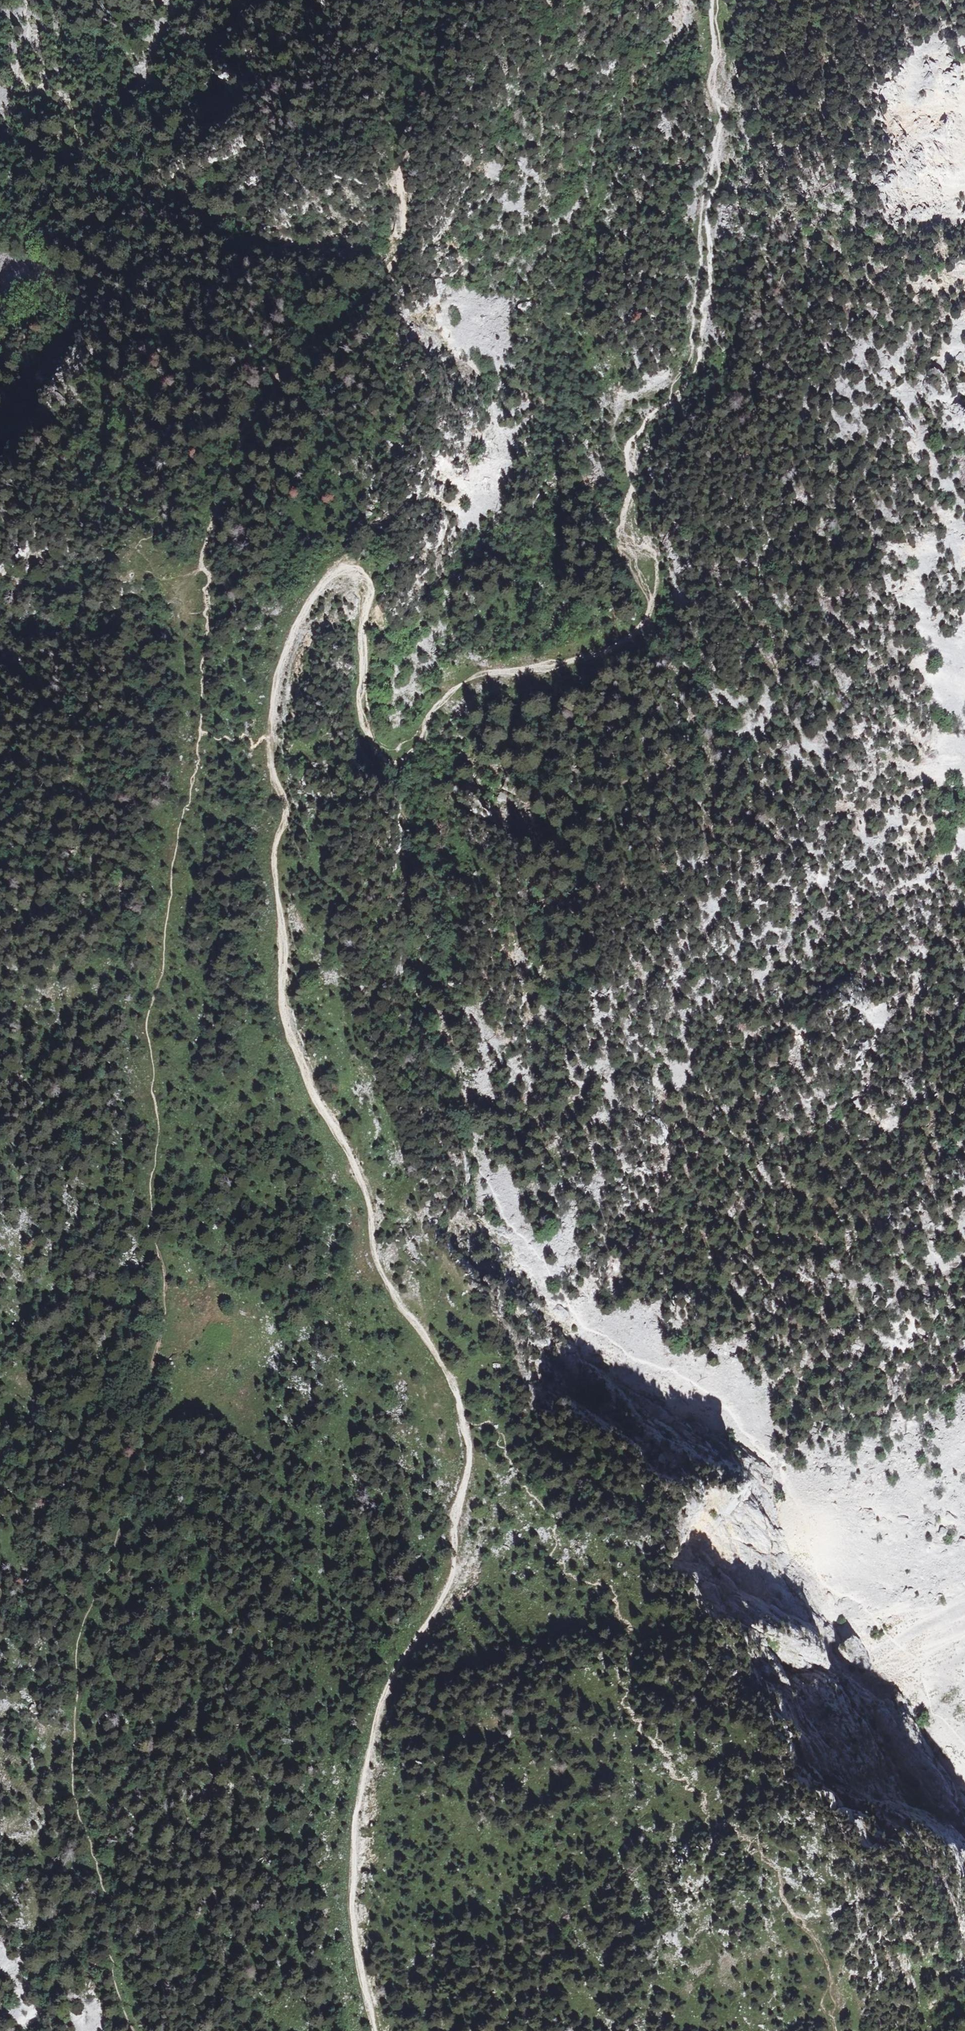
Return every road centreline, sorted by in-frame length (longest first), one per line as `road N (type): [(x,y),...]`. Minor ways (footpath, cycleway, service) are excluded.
road 1 (track): [(270,739),(271,764),(288,807),(276,859),(288,1029),(360,1173),(386,1276),(455,1383),(470,1456),(454,1524),(456,1569),(392,1682),(358,1820),(359,1950),(376,2030)]
road 2 (track): [(710,0),(722,119),(706,214),(709,281),(699,355),(680,387),(632,433),(628,454),(621,545),(643,580),(646,616),(601,651),(465,681),(430,714),(421,739),(399,762)]
road 3 (track): [(399,762),(365,725),(365,623),(374,590),(354,570),(336,576),(294,633),(277,672),(270,739)]

